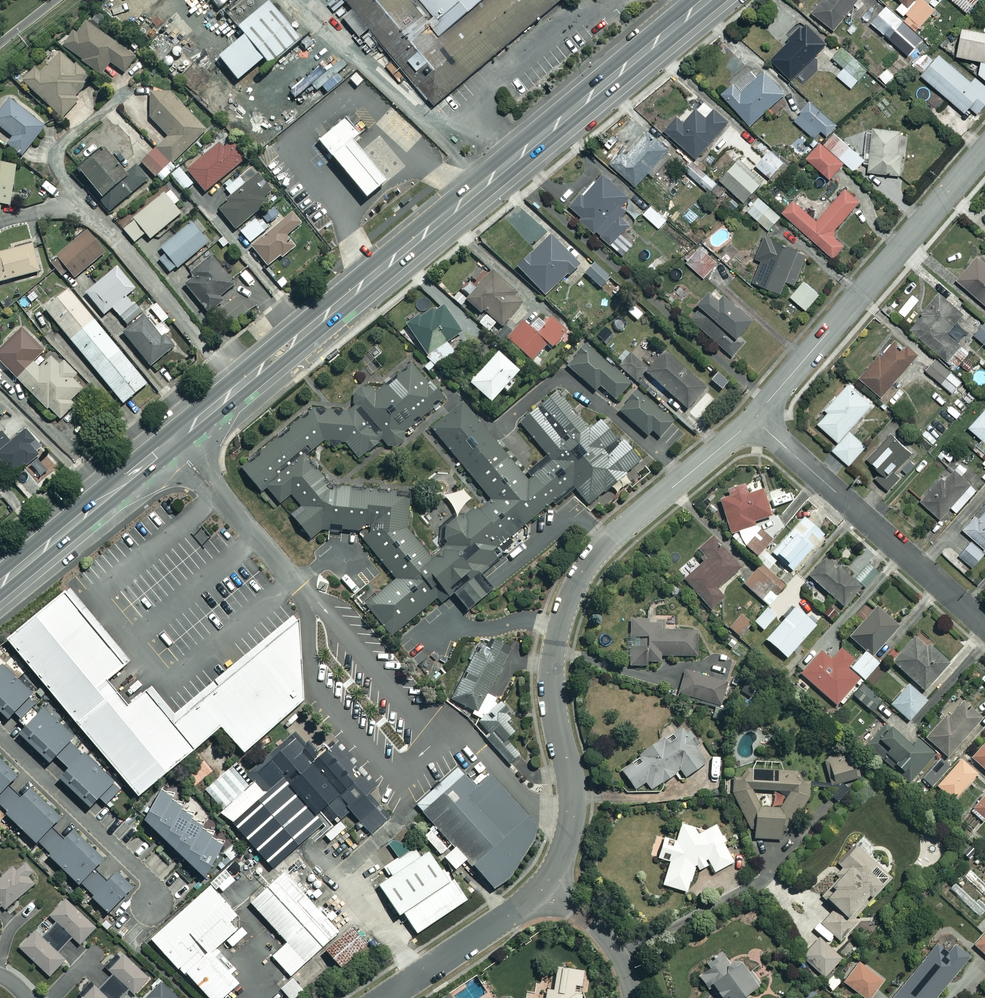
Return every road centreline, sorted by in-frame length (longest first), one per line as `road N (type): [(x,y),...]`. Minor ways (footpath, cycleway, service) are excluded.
road 1 (secondary): [(705,0),(0,584)]
road 2 (residential): [(753,418),(609,540),(567,604),(552,690),(570,809),(562,852),(545,881)]
road 3 (residential): [(984,150),(753,418)]
road 4 (residential): [(984,626),(753,418)]
road 5 (residential): [(0,735),(147,877),(152,907)]
road 6 (residential): [(384,997),(545,881)]
road 7 (residential): [(633,997),(608,940),(545,881)]

